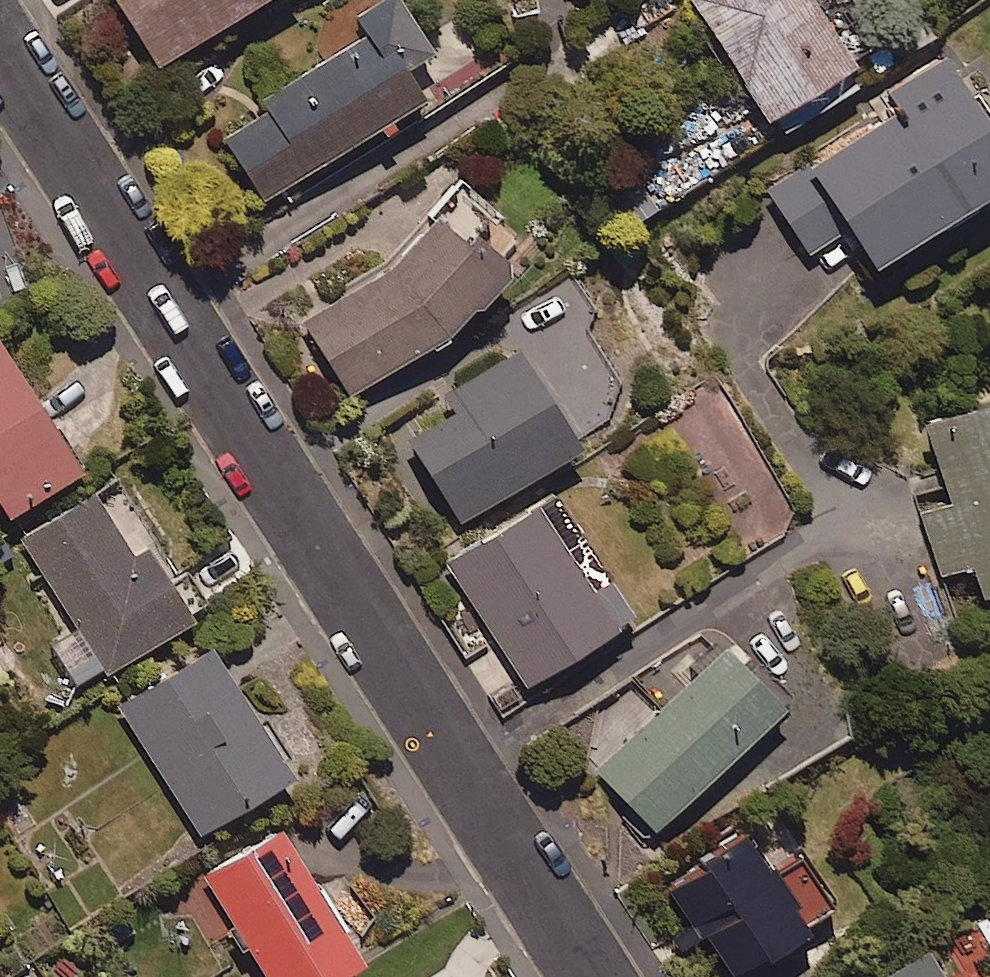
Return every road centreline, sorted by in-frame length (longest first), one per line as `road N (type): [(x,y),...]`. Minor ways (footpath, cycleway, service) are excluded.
road 1 (residential): [(0,46),(591,976)]

